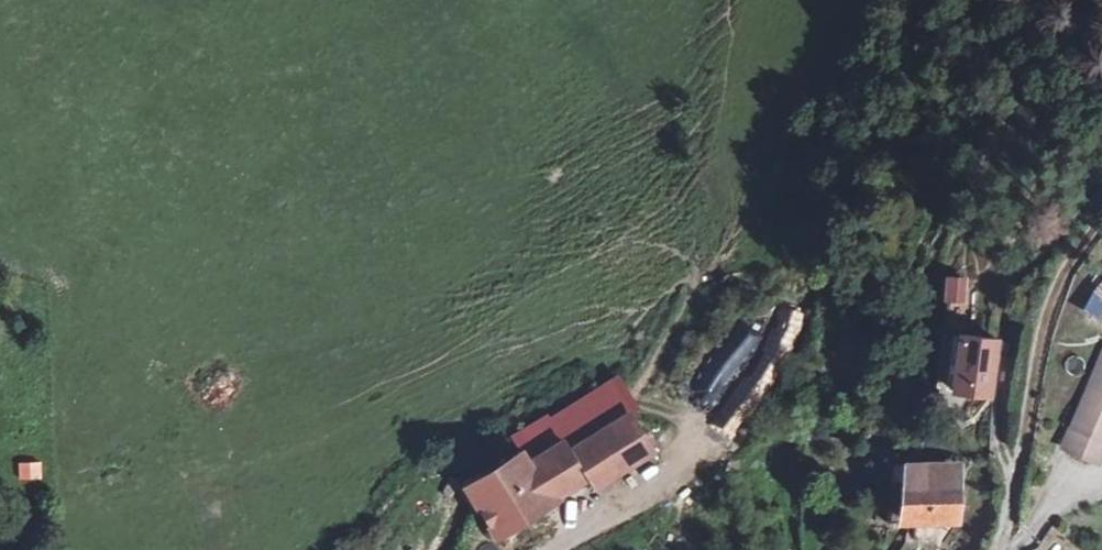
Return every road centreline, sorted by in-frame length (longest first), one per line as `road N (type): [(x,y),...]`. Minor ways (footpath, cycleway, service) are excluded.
road 1 (residential): [(1000,549),(1048,302),(1101,192)]

